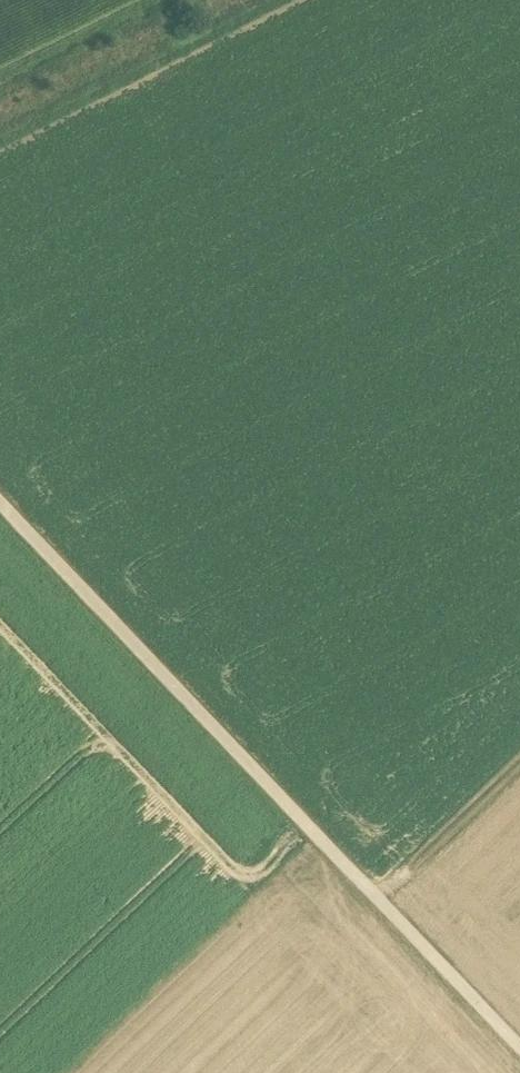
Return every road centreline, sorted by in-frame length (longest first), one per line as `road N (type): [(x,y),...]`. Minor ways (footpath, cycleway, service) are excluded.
road 1 (track): [(519,1047),(0,502)]
road 2 (track): [(278,0),(0,139)]
road 3 (track): [(380,898),(519,764)]
road 4 (track): [(0,84),(169,0)]

